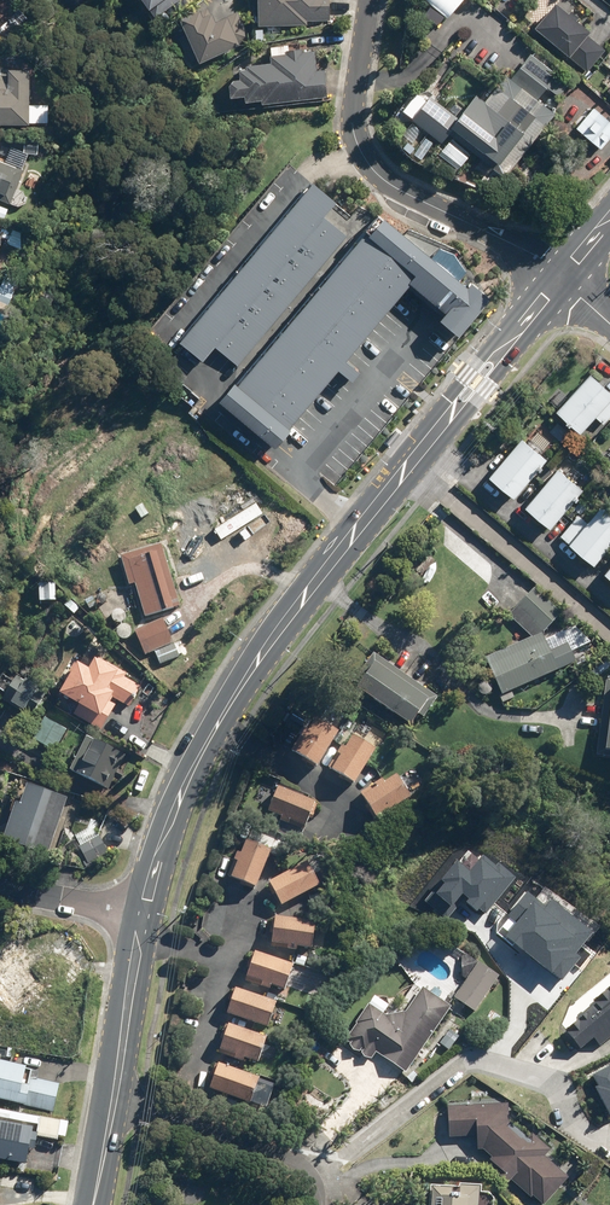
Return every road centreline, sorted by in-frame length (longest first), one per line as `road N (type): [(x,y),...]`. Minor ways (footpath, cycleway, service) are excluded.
road 1 (tertiary): [(144,916),(164,841),(201,752),(257,659),(405,468)]
road 2 (residential): [(369,0),(352,112),(364,157),(391,184),(562,277)]
road 3 (residential): [(405,468),(609,638)]
road 4 (tertiary): [(405,468),(562,277)]
road 5 (unclassified): [(317,1204),(293,1164),(114,1104)]
road 6 (tertiary): [(114,1104),(144,916)]
road 7 (residential): [(0,887),(144,916)]

